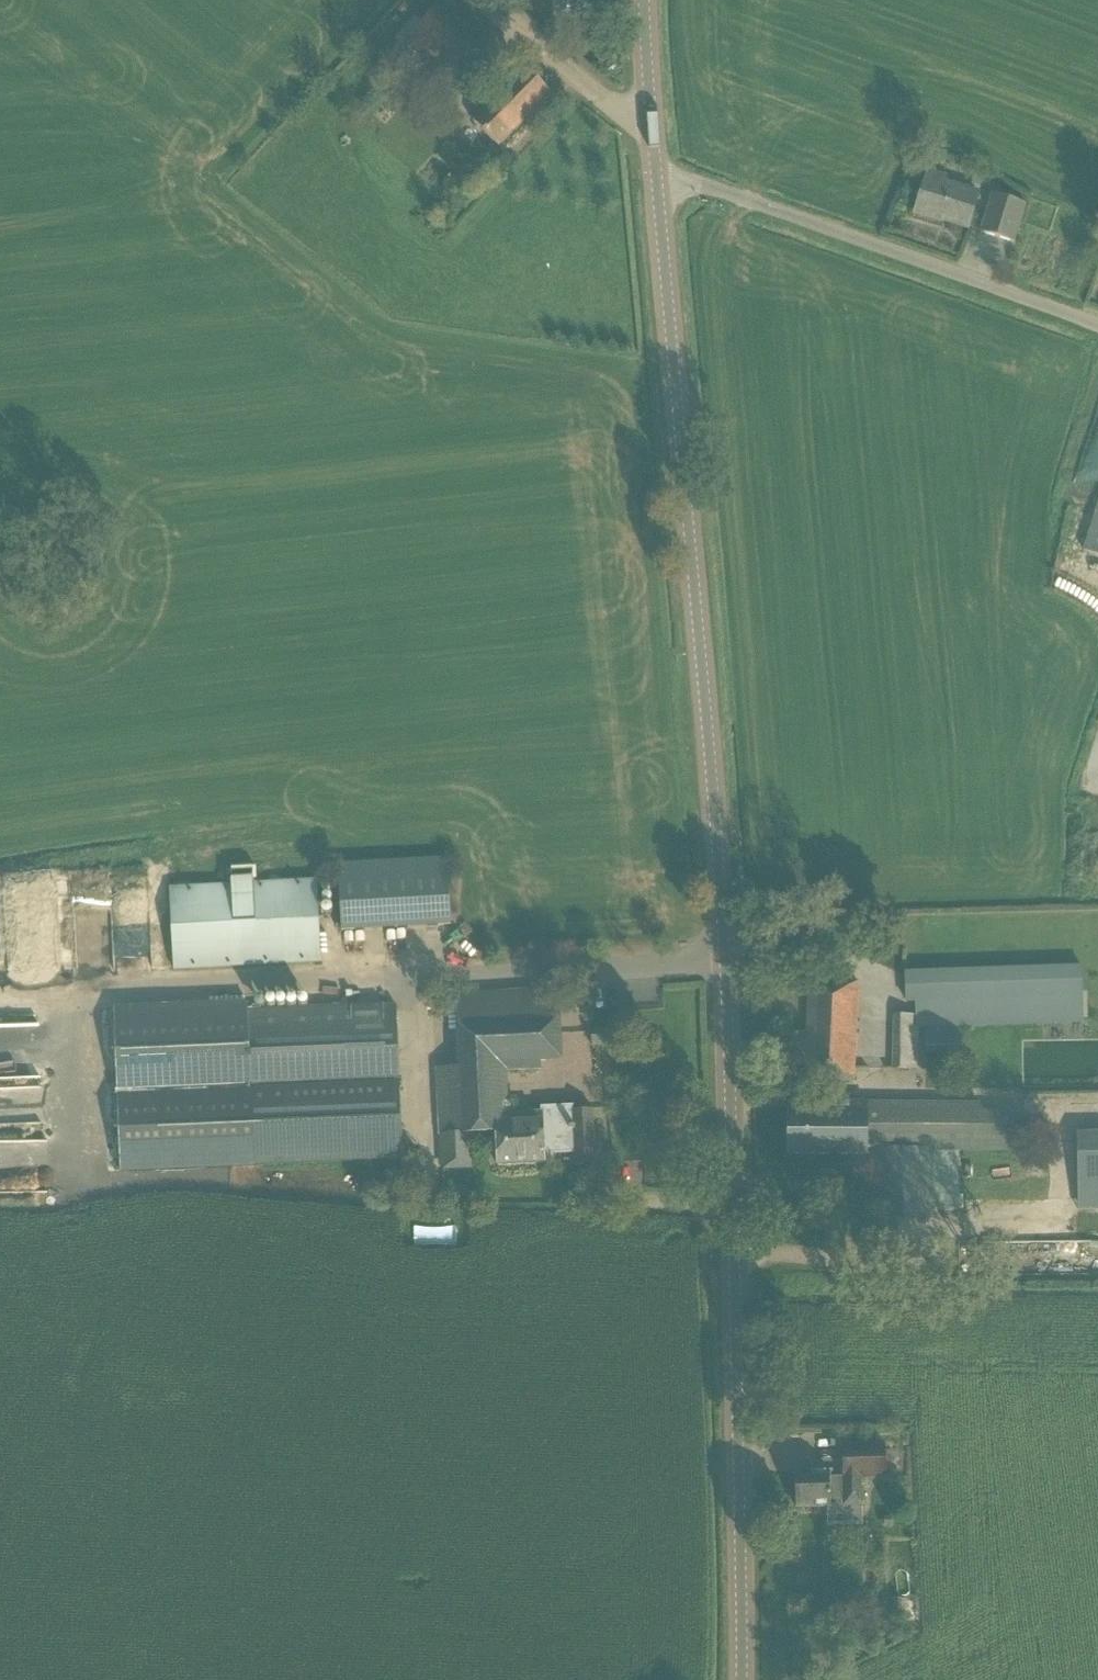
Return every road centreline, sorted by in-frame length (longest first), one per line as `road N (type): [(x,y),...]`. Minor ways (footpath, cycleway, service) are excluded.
road 1 (tertiary): [(742,1679),(721,900),(657,181)]
road 2 (unclassified): [(657,181),(707,186),(1097,326)]
road 3 (unclassified): [(651,119),(605,99),(481,0)]
road 4 (track): [(155,990),(0,1000)]

